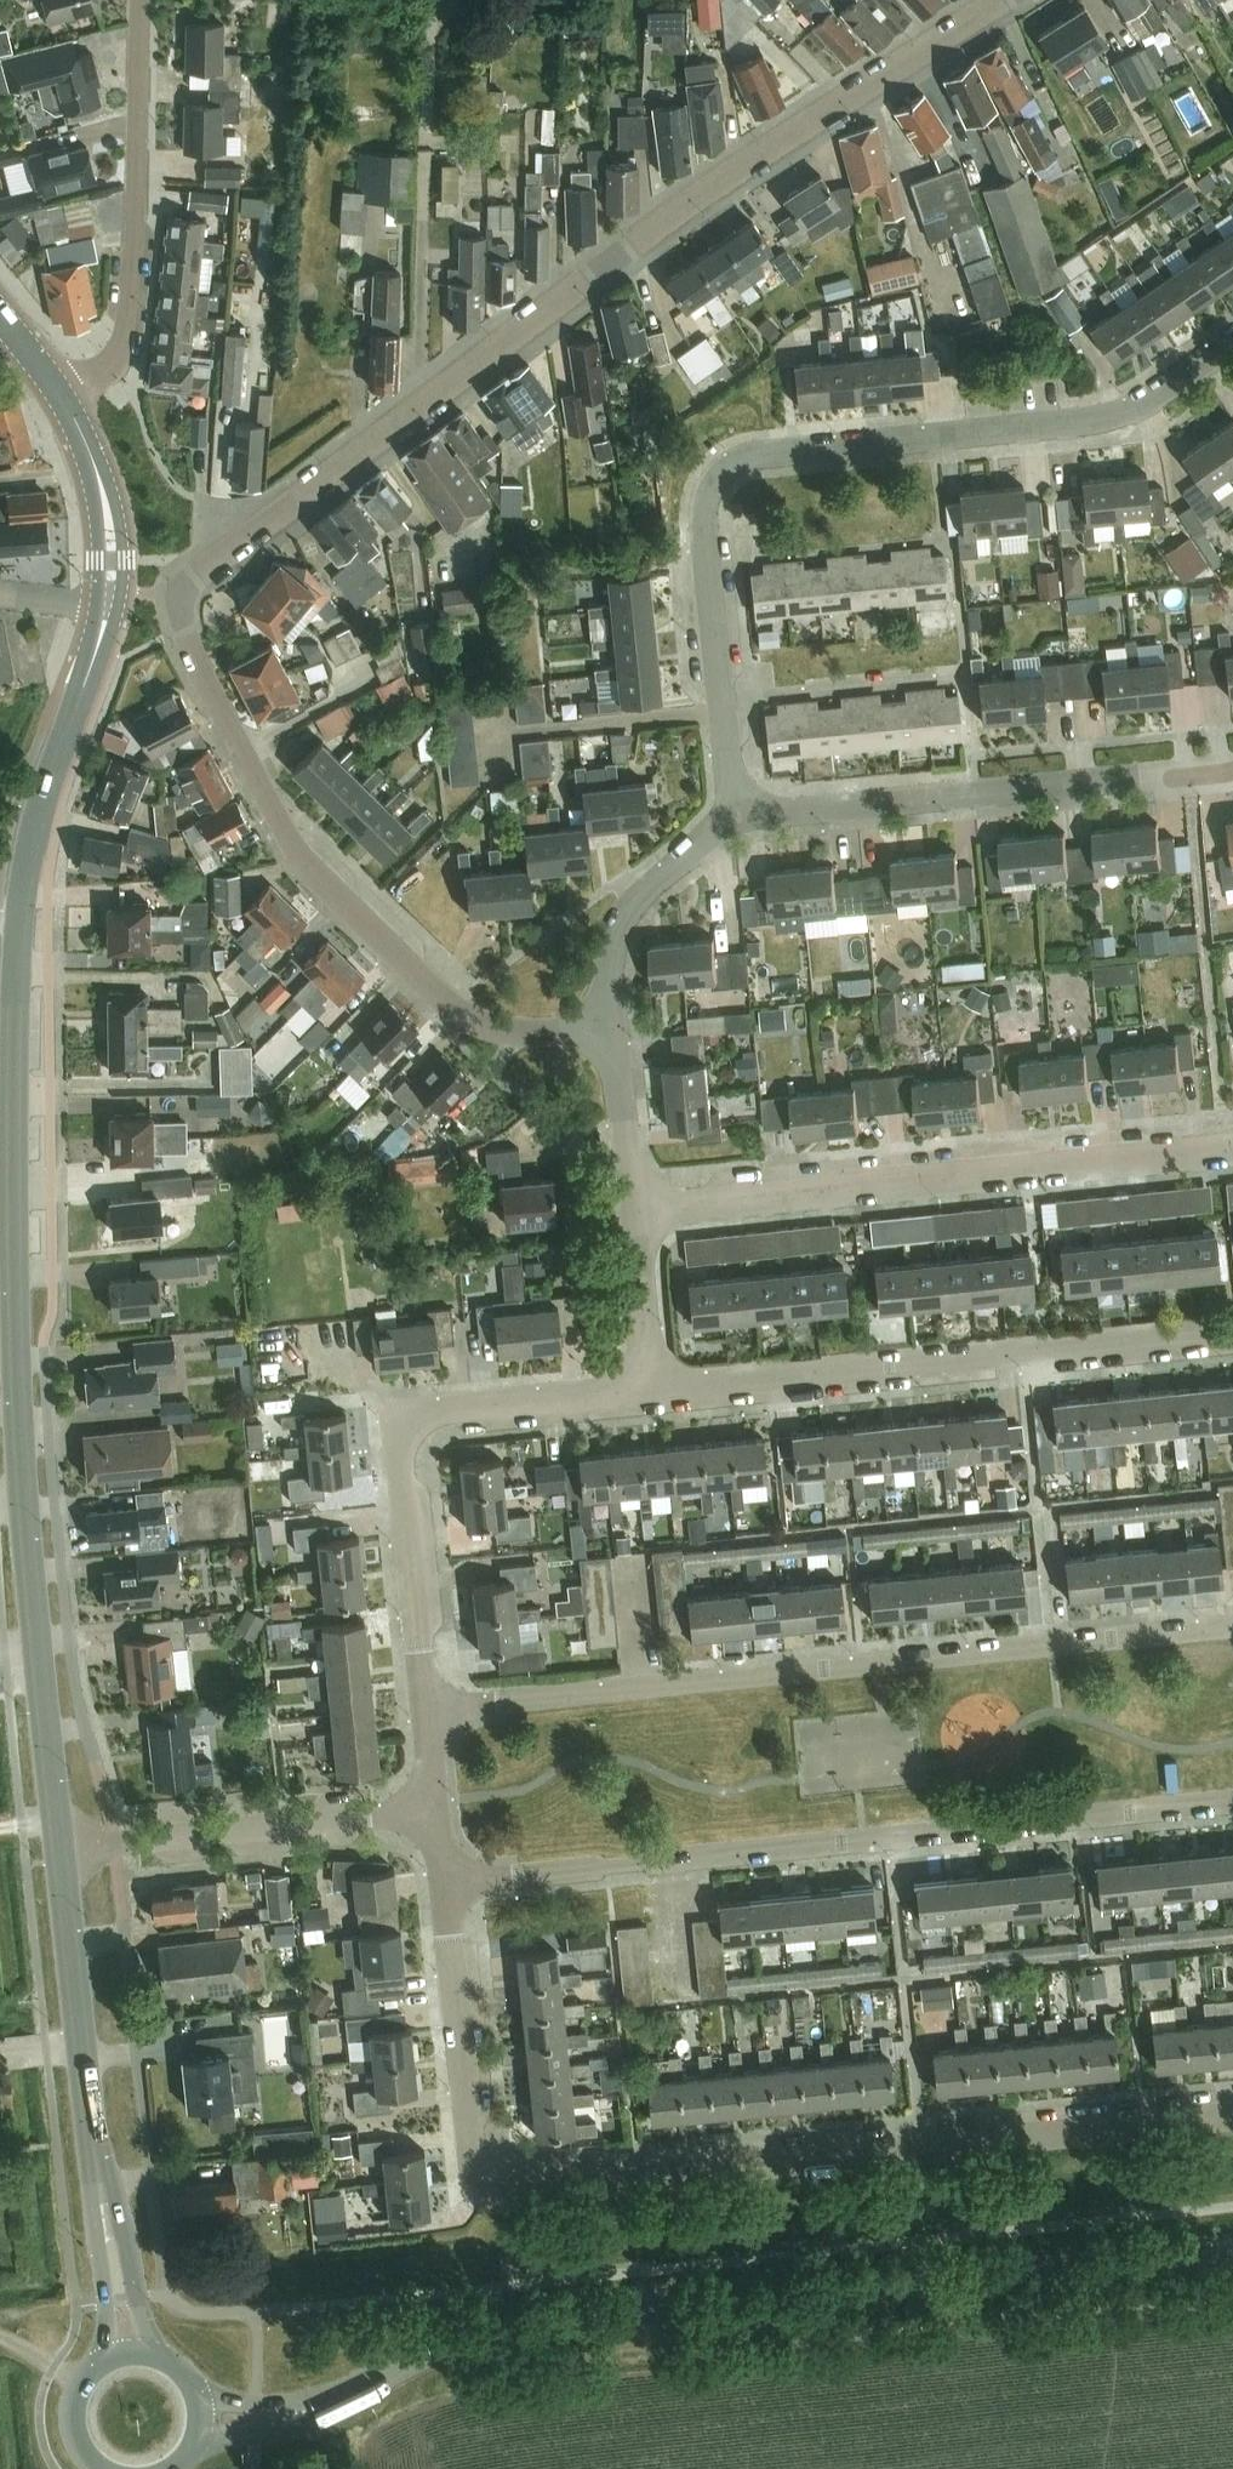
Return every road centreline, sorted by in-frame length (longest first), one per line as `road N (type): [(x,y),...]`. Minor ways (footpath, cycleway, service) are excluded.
road 1 (secondary): [(200,2419),(303,2414),(424,2356),(524,2330),(1232,2249)]
road 2 (residential): [(182,593),(640,238),(1001,0)]
road 3 (secondary): [(59,1852),(19,1414),(12,1201),(21,915)]
road 4 (residential): [(733,814),(702,526),(710,479),(751,455),(1106,419),(1145,402),(1232,340)]
road 5 (residential): [(1232,1630),(426,1711)]
road 6 (residential): [(443,1886),(1232,1804)]
road 7 (residential): [(485,2180),(529,2192),(1232,2115)]
road 8 (unclassified): [(613,1029),(516,1034),(443,1004),(275,826),(178,633),(182,593)]
road 9 (residential): [(629,1208),(1232,1149)]
road 10 (residential): [(644,1393),(1232,1330)]
road 11 (residential): [(426,1711),(401,1461),(405,1427),(431,1416),(644,1393)]
road 12 (unclassified): [(733,814),(1232,773)]
road 13 (unclassified): [(64,399),(117,337),(133,285),(141,0)]
road 14 (unclassified): [(59,1852),(435,1812)]
road 15 (secondary): [(21,915),(34,829),(95,659),(109,595)]
road 16 (residential): [(485,2180),(467,2137),(443,1886)]
road 17 (secondary): [(157,2358),(88,2098)]
road 18 (secondary): [(88,2098),(88,2189),(105,2305),(101,2365)]
road 19 (residential): [(613,1029),(609,978),(628,909),(733,814)]
road 20 (secondary): [(88,2098),(59,1852)]
road 21 (secondary): [(109,595),(109,523),(97,471),(64,399)]
road 22 (residential): [(644,1393),(629,1208)]
road 23 (residential): [(629,1208),(613,1029)]
road 24 (track): [(0,1203),(134,1191)]
road 25 (secondary): [(101,2365),(81,2386),(73,2420),(83,2453),(99,2468)]

